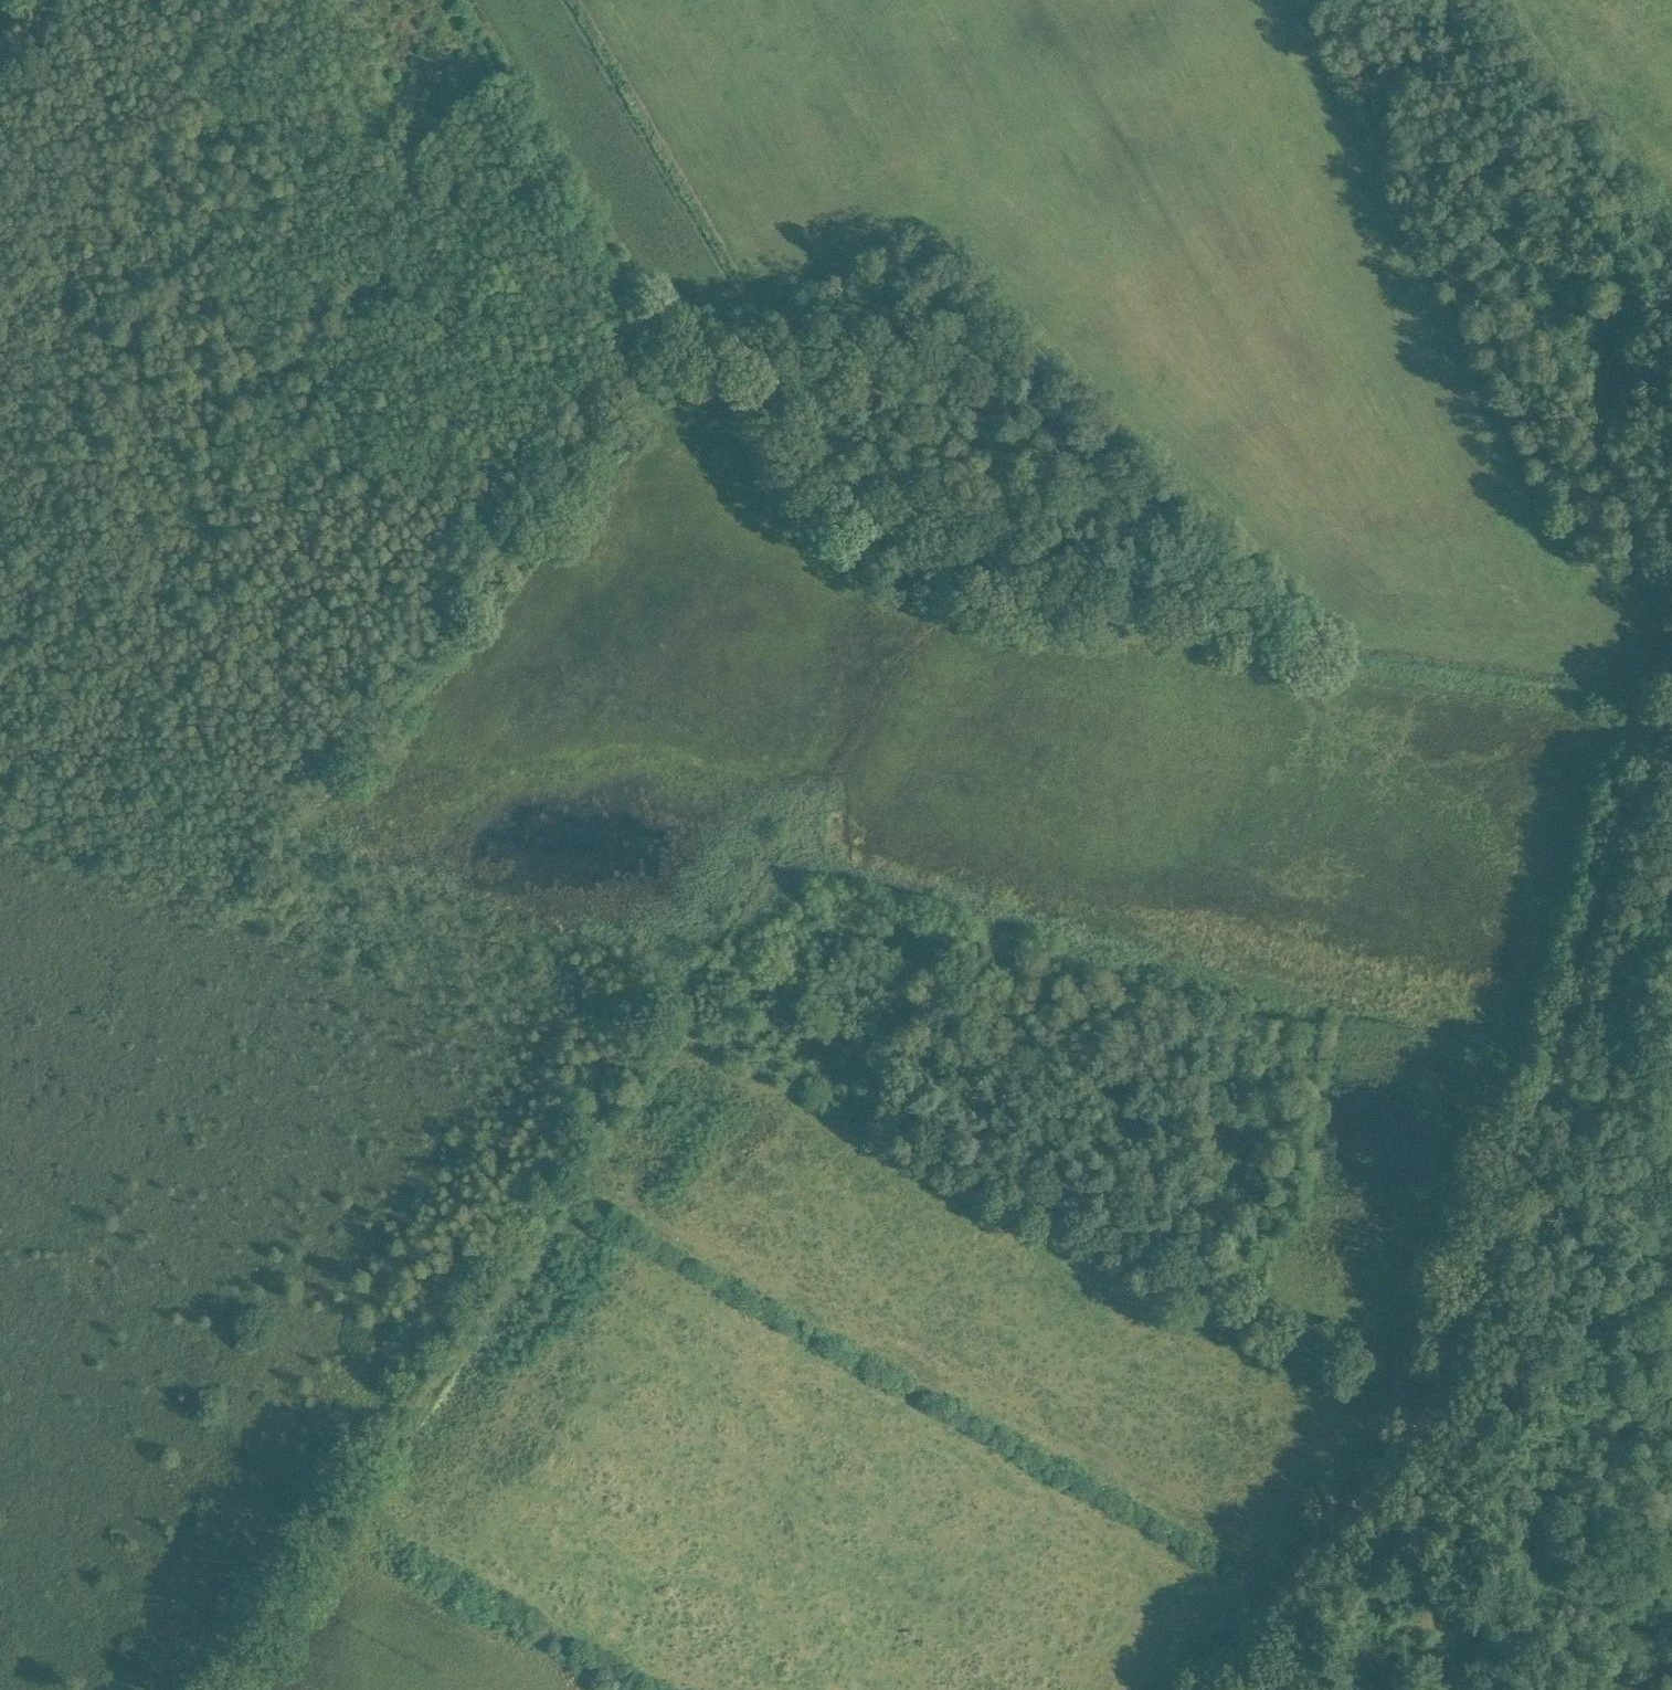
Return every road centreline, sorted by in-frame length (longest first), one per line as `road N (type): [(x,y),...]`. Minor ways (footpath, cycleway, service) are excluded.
road 1 (track): [(1188,1689),(1445,1365),(1506,1222),(1671,688)]

